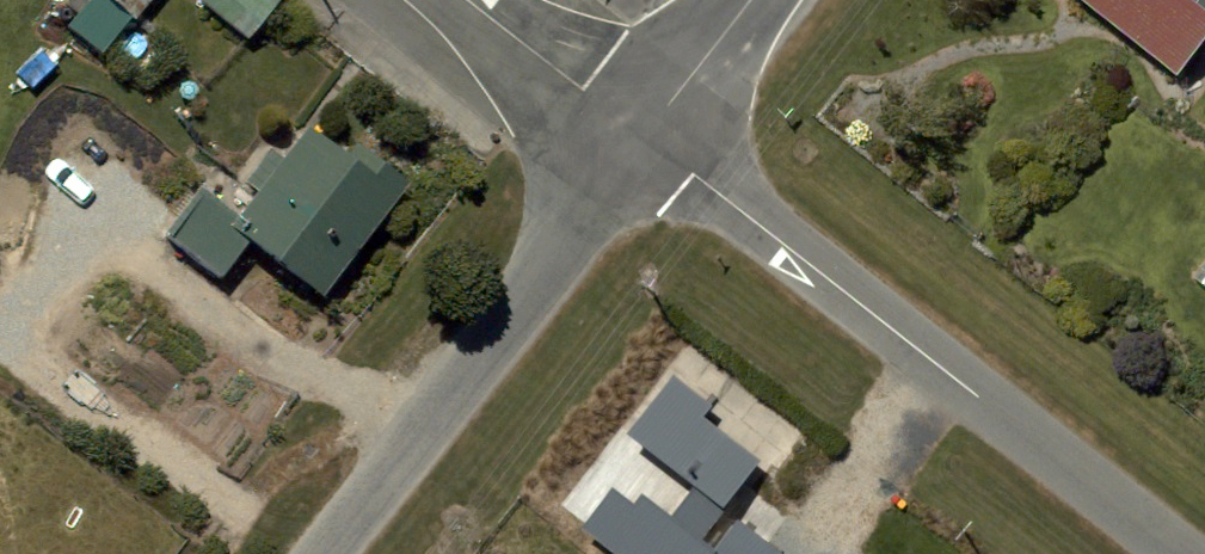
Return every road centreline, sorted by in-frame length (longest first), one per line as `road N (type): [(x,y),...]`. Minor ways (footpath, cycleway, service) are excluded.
road 1 (residential): [(643,133),(1180,553)]
road 2 (residential): [(318,553),(643,133)]
road 3 (tertiary): [(466,0),(643,133)]
road 4 (residential): [(643,133),(747,0)]

